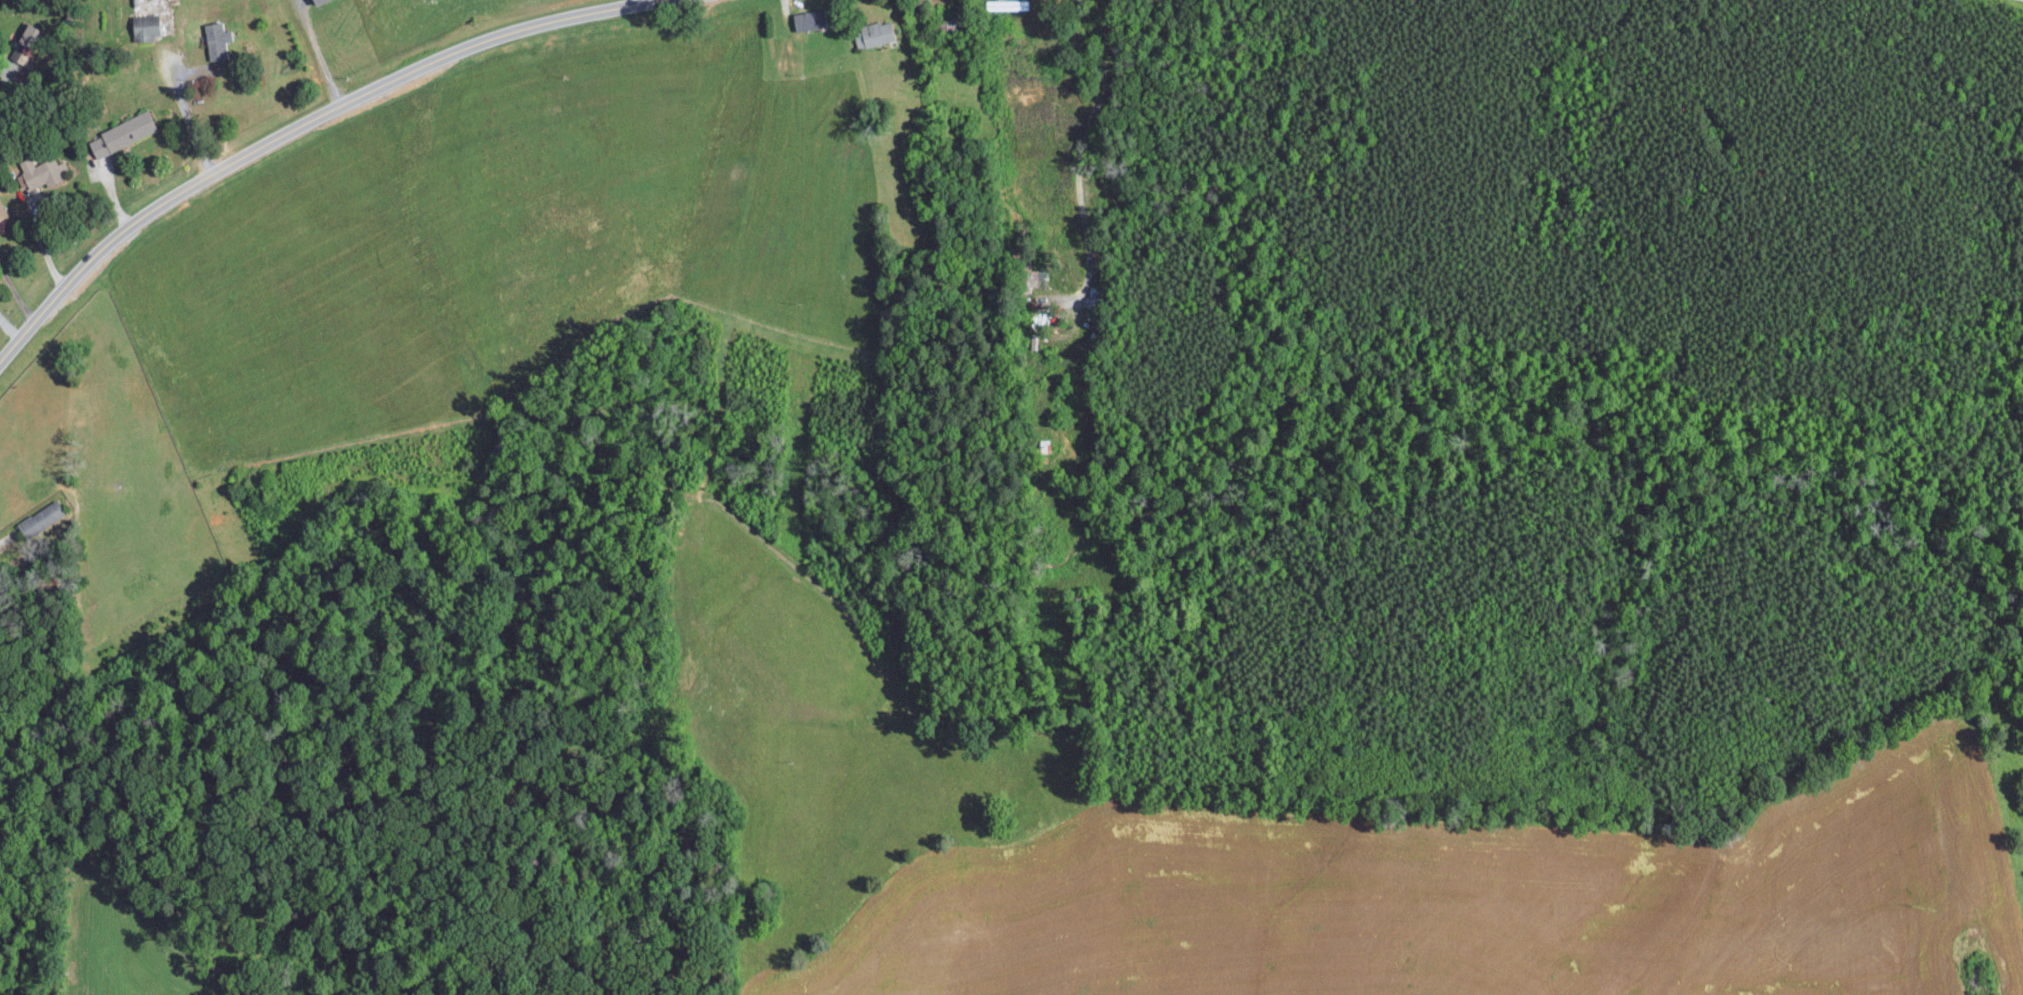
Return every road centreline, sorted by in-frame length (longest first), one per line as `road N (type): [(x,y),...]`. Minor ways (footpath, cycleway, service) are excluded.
road 1 (residential): [(654,0),(446,41),(124,232),(0,368)]

